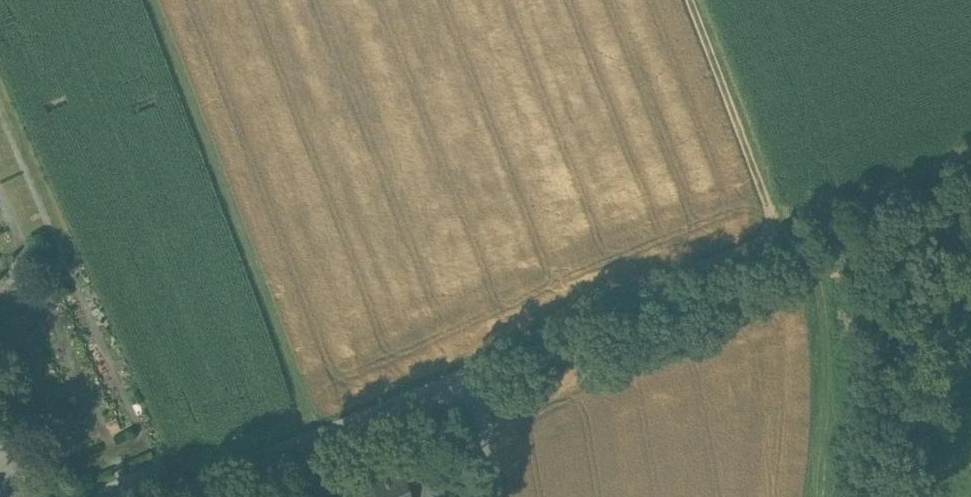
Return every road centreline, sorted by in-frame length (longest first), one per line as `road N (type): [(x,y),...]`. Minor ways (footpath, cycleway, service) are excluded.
road 1 (residential): [(474,374),(156,496)]
road 2 (track): [(474,374),(543,329),(774,234)]
road 3 (track): [(774,234),(686,0)]
road 4 (track): [(970,156),(774,234)]
road 5 (residential): [(474,374),(495,496)]

